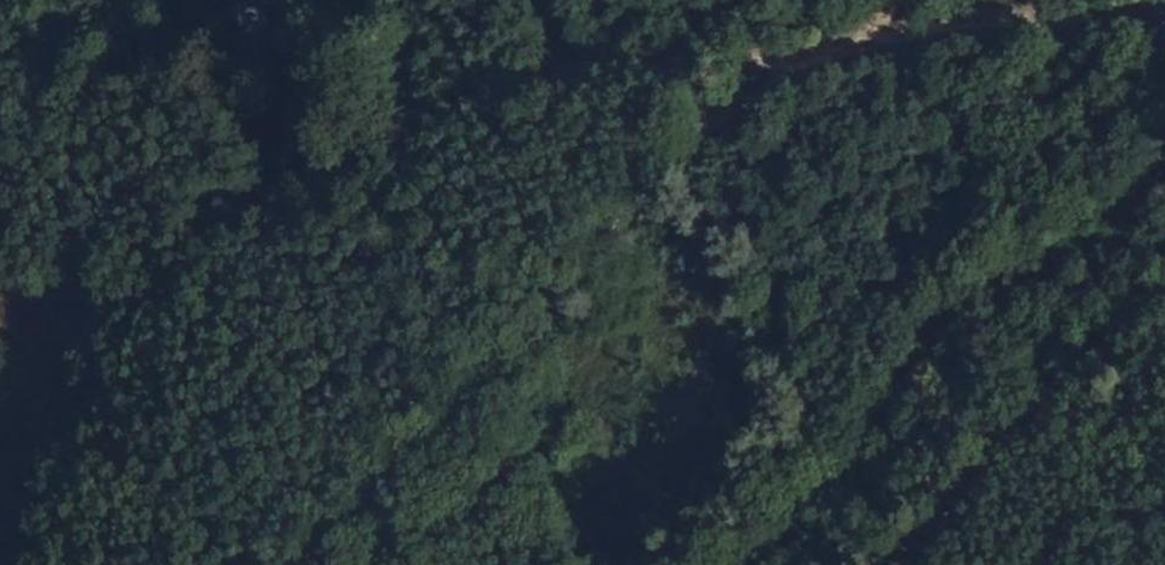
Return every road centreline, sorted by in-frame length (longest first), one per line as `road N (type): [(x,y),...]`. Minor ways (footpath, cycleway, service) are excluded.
road 1 (track): [(1164,17),(945,34),(840,56),(738,103),(543,324),(405,462),(306,538),(291,564)]
road 2 (track): [(368,154),(154,289),(3,564)]
road 3 (track): [(790,79),(572,68),(368,154)]
road 4 (track): [(368,154),(409,0)]

